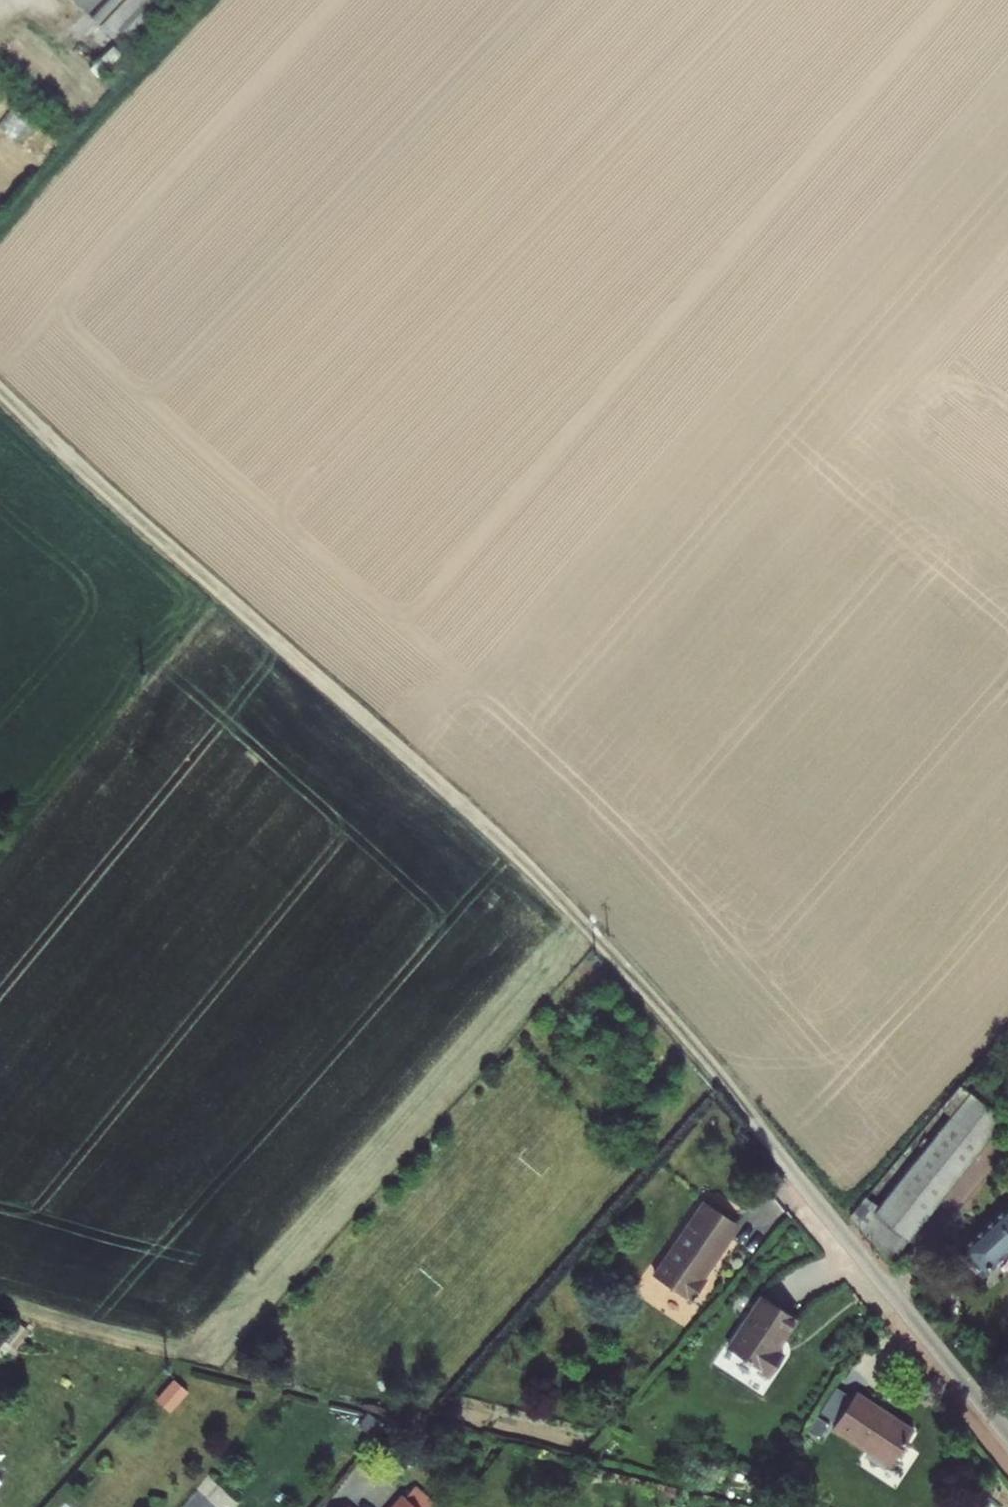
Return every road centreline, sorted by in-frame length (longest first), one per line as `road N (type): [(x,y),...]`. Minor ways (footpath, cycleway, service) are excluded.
road 1 (track): [(0,386),(554,891),(750,1116)]
road 2 (residential): [(750,1116),(1007,1433)]

